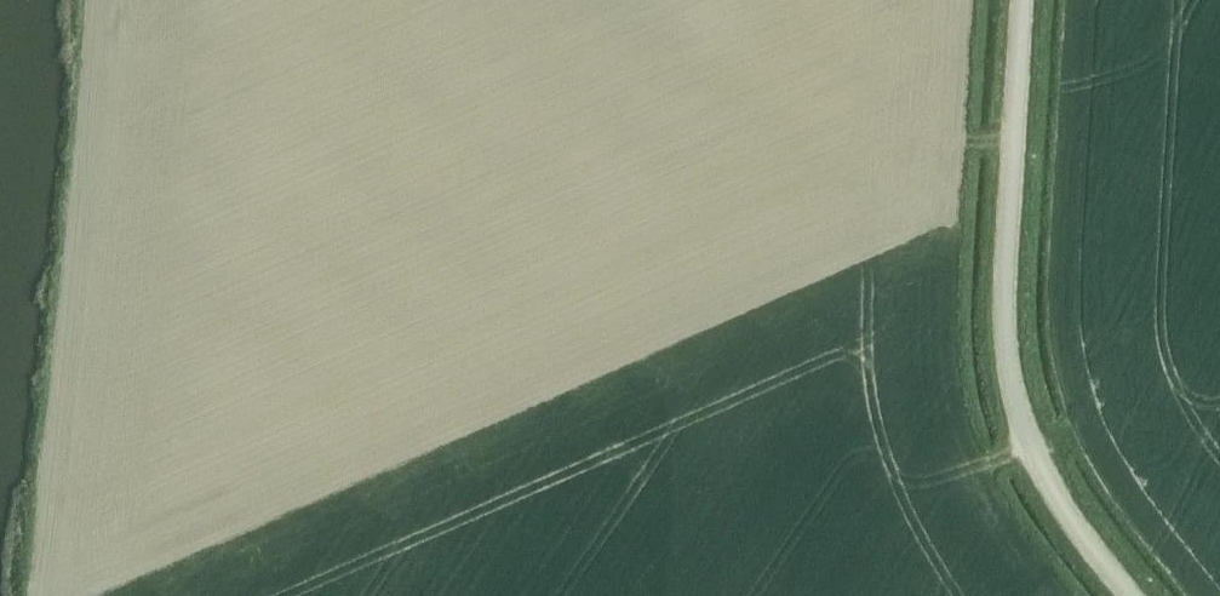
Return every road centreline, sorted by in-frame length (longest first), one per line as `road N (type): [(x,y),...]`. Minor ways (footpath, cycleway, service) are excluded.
road 1 (unclassified): [(1132,595),(1031,453),(1015,389),(1004,270),(1022,0)]

